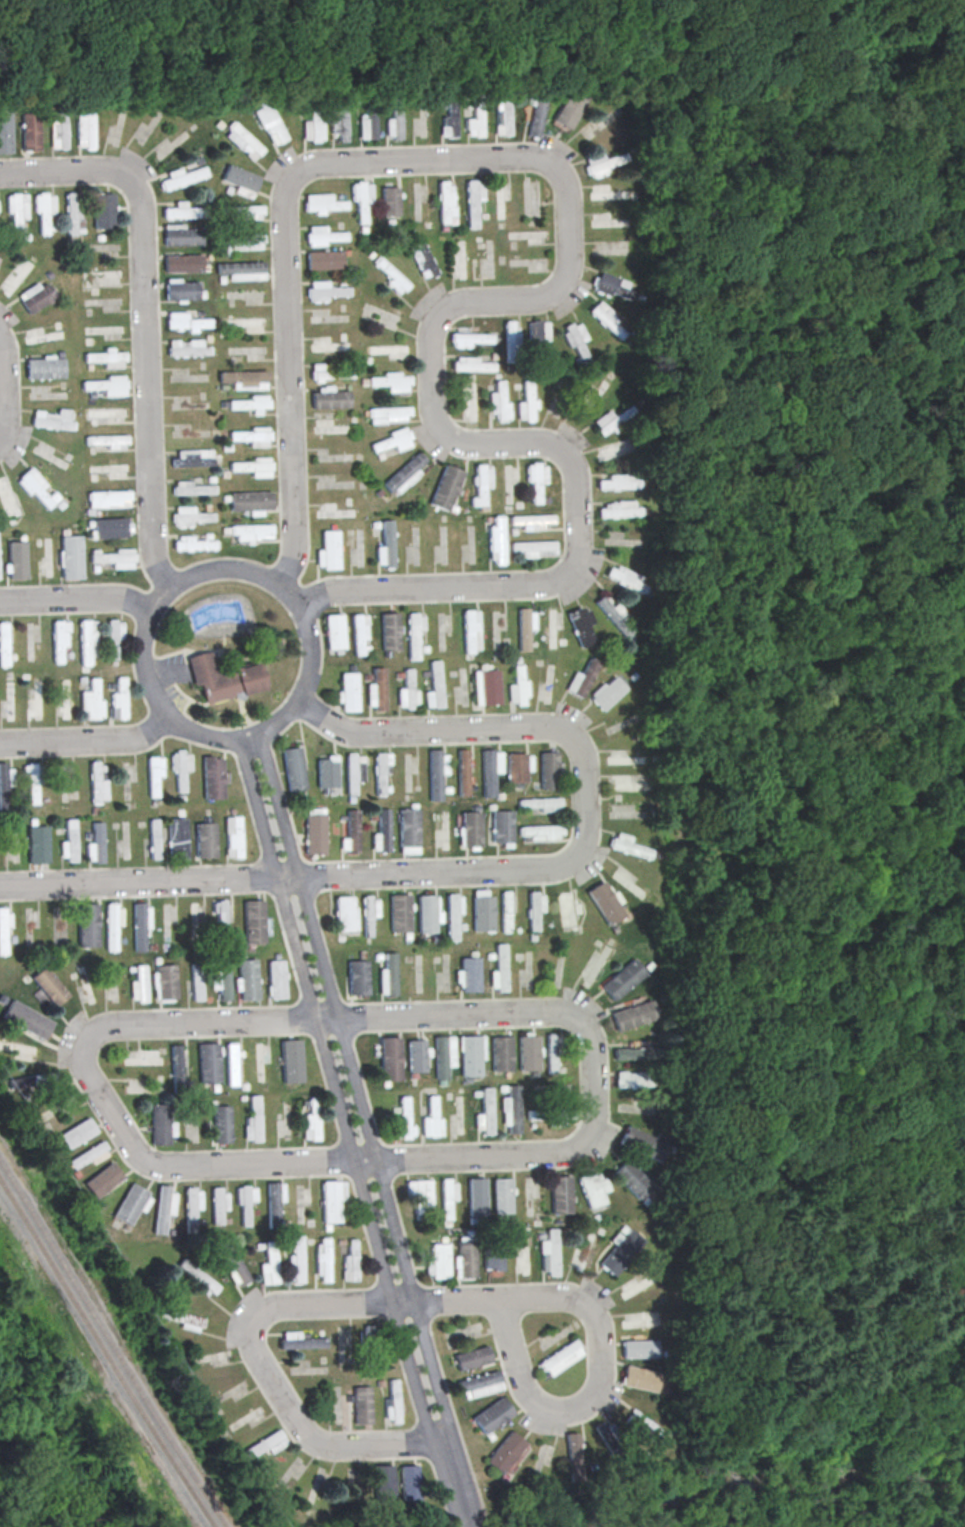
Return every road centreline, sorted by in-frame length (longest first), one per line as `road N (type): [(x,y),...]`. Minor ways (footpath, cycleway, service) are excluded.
road 1 (residential): [(275,585),(292,533),(285,206),(292,183),(317,165),(544,161),(561,172),(568,191),(568,274),(544,299),(465,303),(443,314),(431,344),(432,403),(456,442),(533,443),(570,459),(577,554),(561,579),(539,586),(426,590)]
road 2 (residential): [(447,1450),(423,1307),(343,1021),(264,753),(246,739)]
road 3 (residential): [(246,739),(242,757),(423,1417),(447,1450)]
road 4 (residential): [(277,880),(542,871),(576,855),(588,823),(585,759),(556,730),(351,734),(294,703)]
road 5 (residential): [(356,1163),(577,1154),(598,1132),(598,1046),(586,1022),(546,1012),(320,1020)]
road 6 (residential): [(320,1020),(102,1024),(81,1040),(80,1063),(126,1140),(149,1158),(172,1166),(356,1163)]
road 7 (residential): [(0,174),(111,173),(136,194),(150,555),(168,590)]
road 8 (residential): [(398,1306),(271,1312),(262,1349),(312,1443),(447,1450)]
road 9 (residential): [(149,614),(141,672),(157,707),(206,739),(246,739),(284,716),(305,682),(302,620),(275,585)]
road 10 (residential): [(524,1392),(512,1301),(590,1305),(607,1335),(602,1393),(578,1411),(556,1413),(535,1407),(524,1392)]
road 11 (residential): [(277,880),(0,888)]
road 12 (residential): [(0,745),(116,744),(140,738),(165,716)]
road 13 (residential): [(149,614),(115,599),(0,603)]
road 14 (residential): [(297,610),(316,595),(426,590)]

